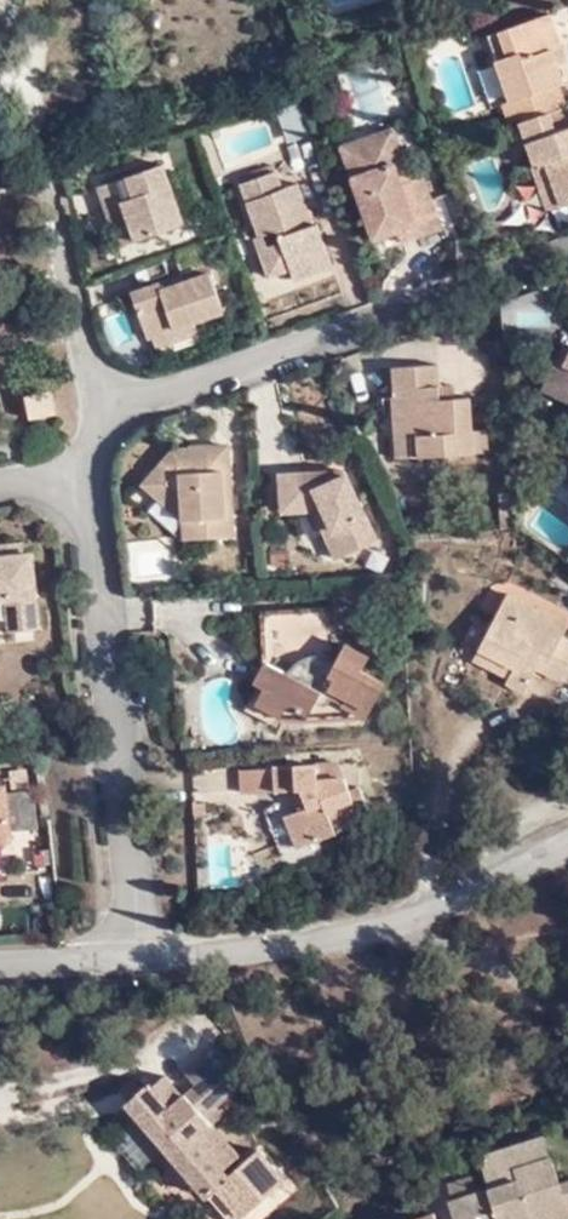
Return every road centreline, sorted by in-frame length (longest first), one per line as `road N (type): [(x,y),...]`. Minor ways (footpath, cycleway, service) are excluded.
road 1 (residential): [(567,847),(430,909),(346,927),(218,948),(0,961)]
road 2 (residential): [(99,428),(171,393),(567,252)]

